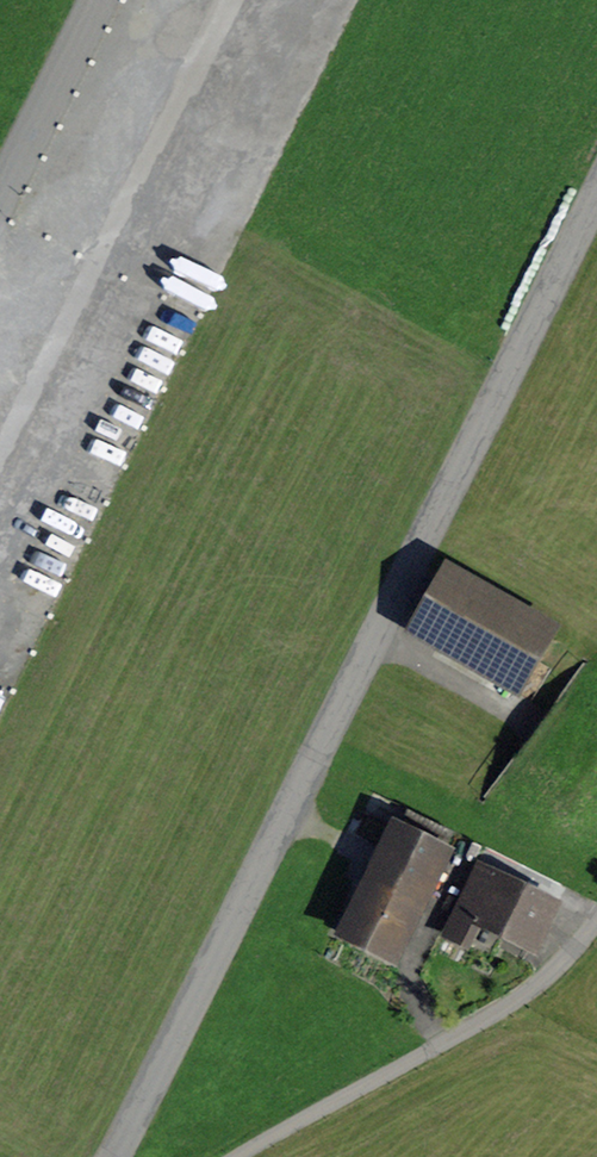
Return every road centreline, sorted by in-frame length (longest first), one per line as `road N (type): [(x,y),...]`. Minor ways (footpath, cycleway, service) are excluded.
road 1 (unclassified): [(113,1156),(596,196)]
road 2 (residential): [(233,1156),(516,989),(596,913)]
road 3 (unclassified): [(101,0),(0,196)]

